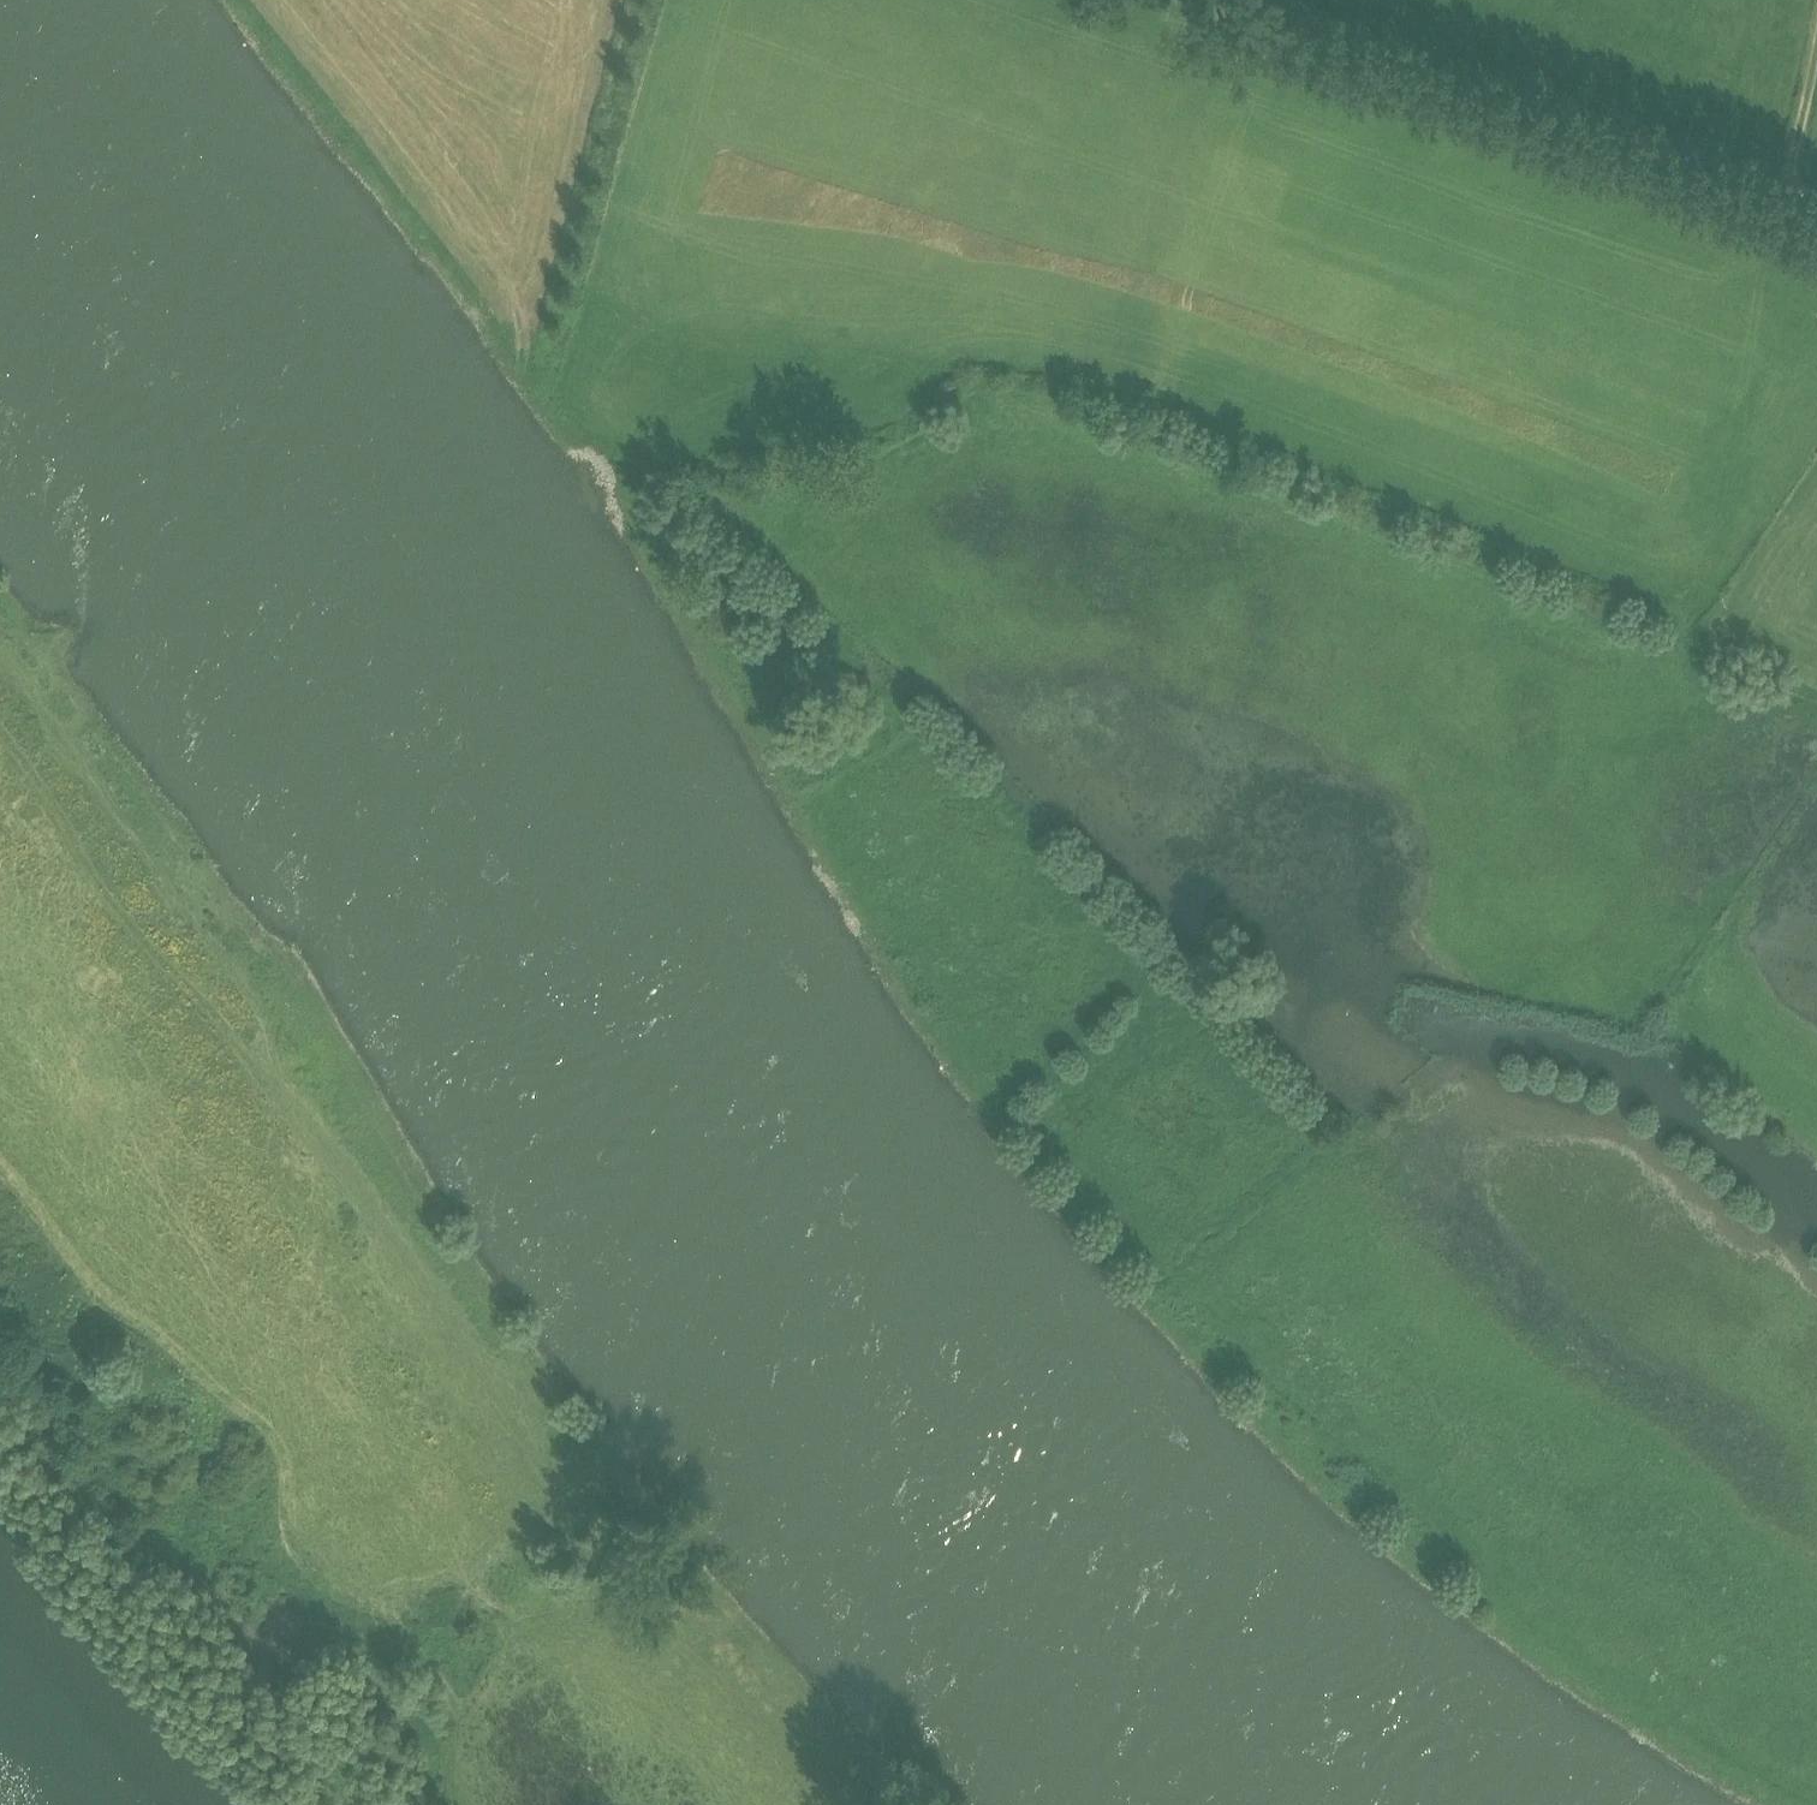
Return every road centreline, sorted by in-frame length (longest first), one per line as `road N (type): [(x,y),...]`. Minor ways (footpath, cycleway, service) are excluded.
road 1 (track): [(1816,194),(1802,188),(1798,173),(1816,35)]

